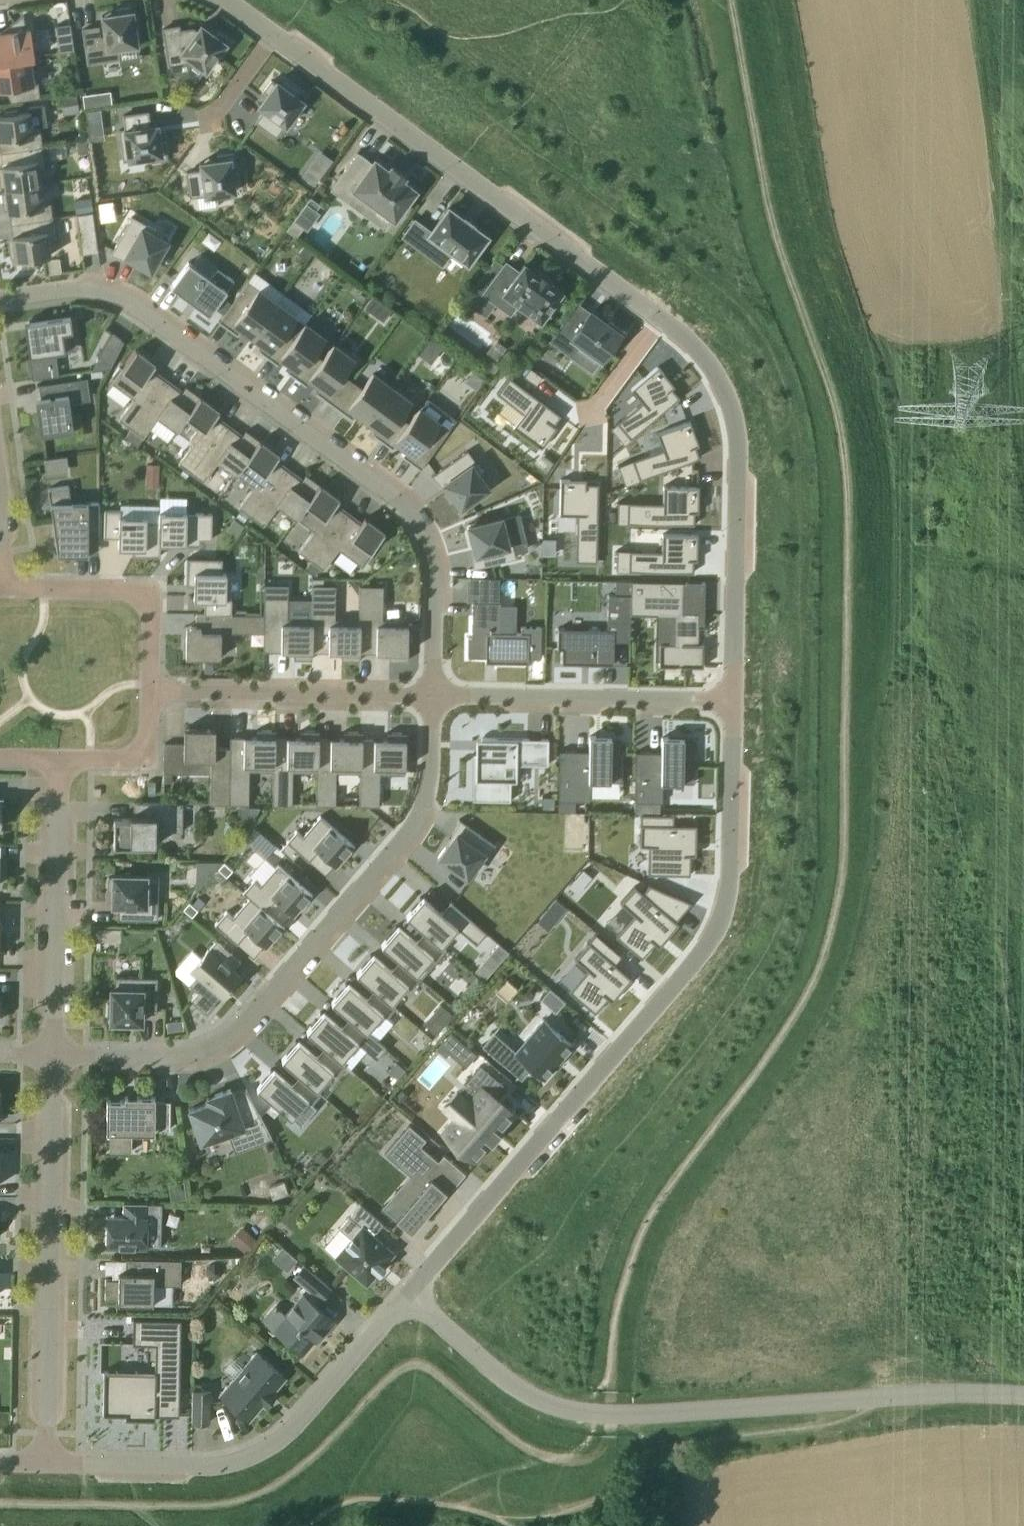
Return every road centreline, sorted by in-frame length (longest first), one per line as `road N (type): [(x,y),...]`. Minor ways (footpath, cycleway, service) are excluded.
road 1 (residential): [(215,0),(704,354),(732,401),(740,447),(735,701)]
road 2 (residential): [(735,701),(722,917),(406,1299)]
road 3 (residential): [(0,300),(89,293),(138,310),(403,499),(432,554),(433,696)]
road 4 (residential): [(406,1299),(536,1400),(582,1414),(948,1393),(1023,1397)]
road 5 (residential): [(433,696),(432,789),(388,860),(261,1009),(185,1054),(56,1055)]
road 6 (residential): [(406,1299),(263,1452),(231,1466),(47,1464)]
road 7 (residential): [(47,1464),(56,1055)]
road 8 (residential): [(433,696),(735,701)]
road 9 (residential): [(56,1055),(61,763)]
road 10 (residential): [(153,693),(433,696)]
road 11 (residential): [(153,693),(149,593),(8,589)]
road 12 (residential): [(61,763),(145,759),(153,693)]

